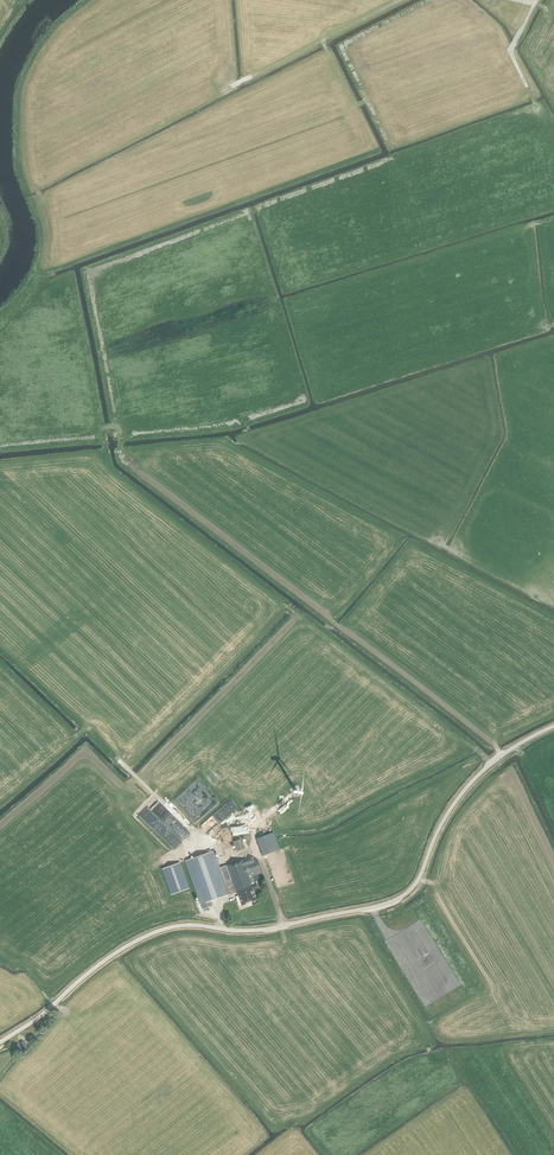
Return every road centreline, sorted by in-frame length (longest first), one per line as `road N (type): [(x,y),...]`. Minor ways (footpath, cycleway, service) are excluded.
road 1 (unclassified): [(0,1040),(120,949),(159,929),(272,928),(403,896),(463,790),(495,759),(553,725)]

